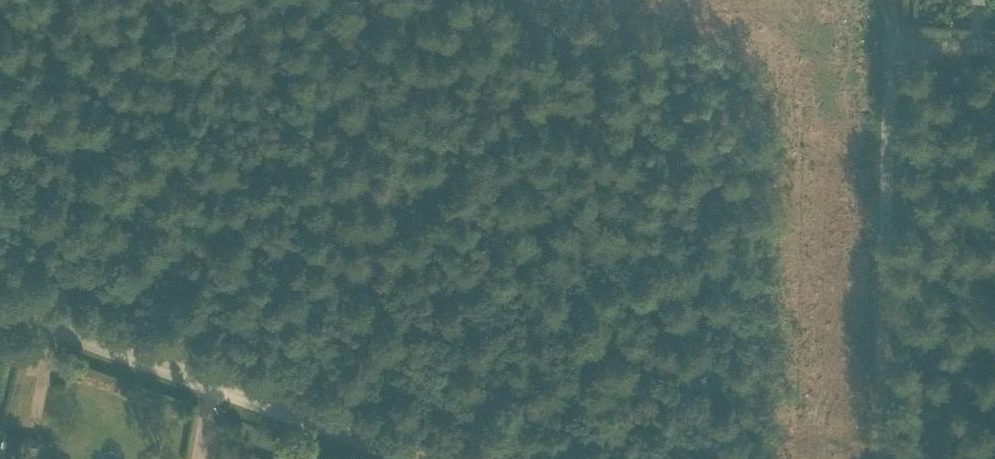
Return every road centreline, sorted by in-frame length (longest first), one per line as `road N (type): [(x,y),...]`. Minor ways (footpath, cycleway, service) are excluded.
road 1 (unclassified): [(880,458),(886,106),(910,59),(948,48),(994,50)]
road 2 (unclassified): [(415,458),(0,310)]

